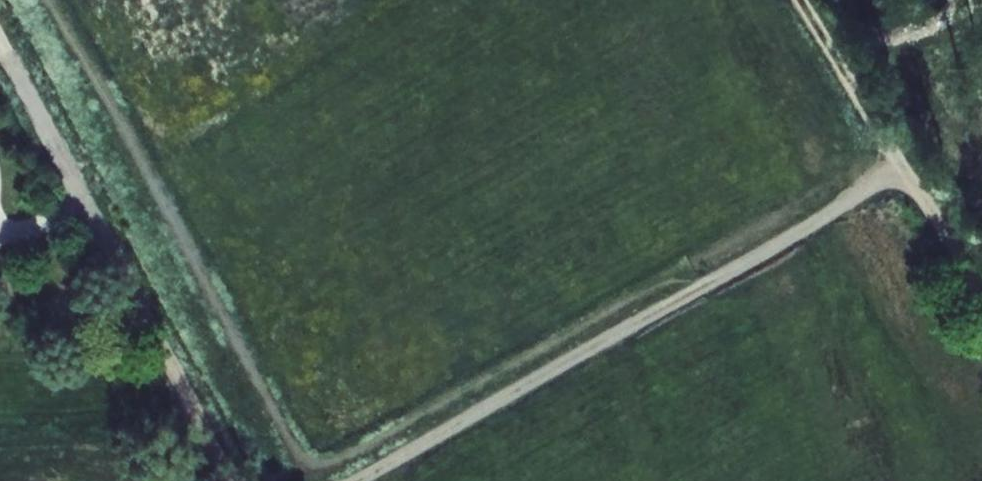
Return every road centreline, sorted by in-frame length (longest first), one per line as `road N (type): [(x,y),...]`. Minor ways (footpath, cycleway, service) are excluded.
road 1 (track): [(911,173),(350,480)]
road 2 (track): [(1,46),(242,480)]
road 3 (track): [(807,0),(981,292)]

